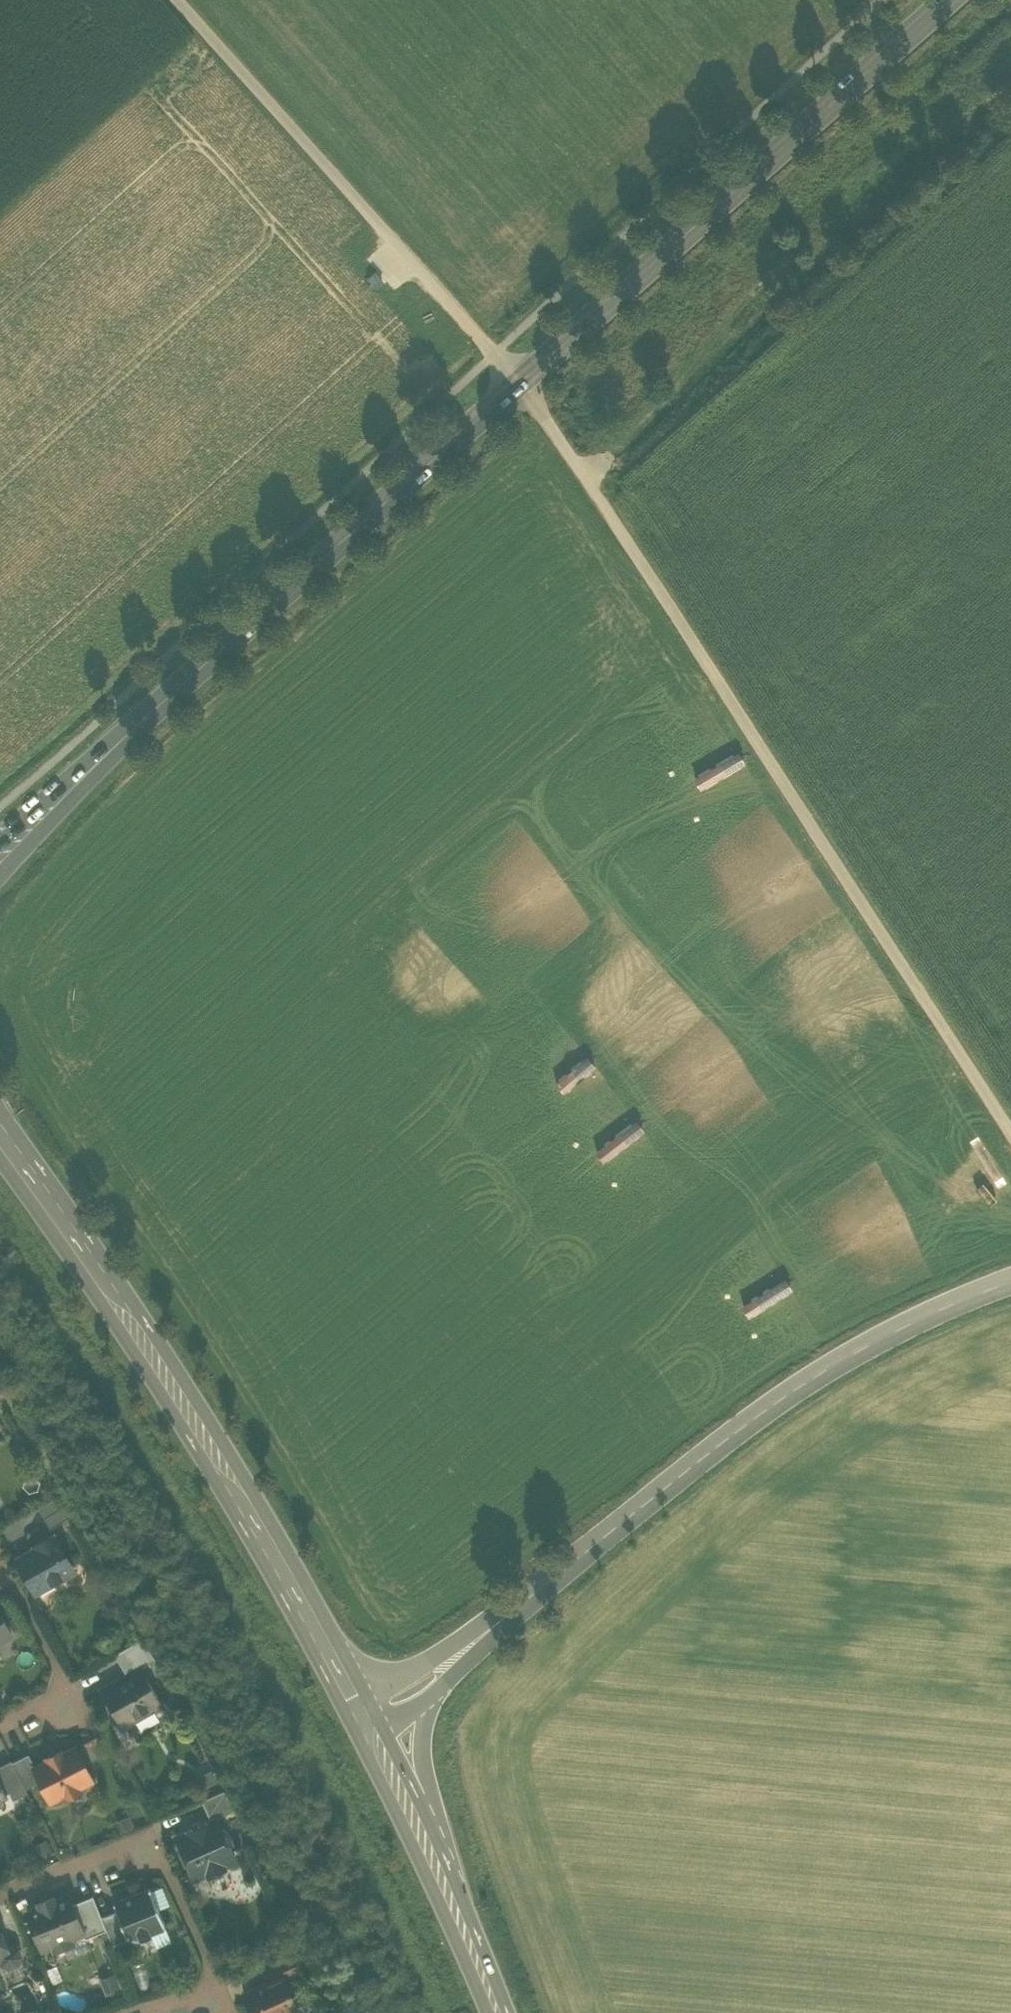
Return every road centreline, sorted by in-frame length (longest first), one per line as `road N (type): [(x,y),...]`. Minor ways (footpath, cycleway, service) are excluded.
road 1 (unclassified): [(1010,1132),(522,379)]
road 2 (primary): [(2,1134),(228,1472),(365,1717)]
road 3 (primary): [(24,834),(522,379)]
road 4 (tertiary): [(1010,1280),(820,1372),(521,1607)]
road 5 (primary): [(522,379),(946,0)]
road 6 (unclassified): [(522,379),(176,0)]
road 7 (residential): [(0,1896),(139,1841),(157,1846),(212,1967),(205,1993),(133,2012)]
road 8 (primary): [(452,1901),(425,1770),(427,1722),(434,1694),(521,1607)]
road 9 (residential): [(0,1567),(67,1679),(56,1696),(0,1725)]
road 10 (primary): [(365,1717),(452,1901)]
road 11 (tertiary): [(521,1607),(365,1717)]
road 12 (primary): [(452,1901),(499,2012)]

